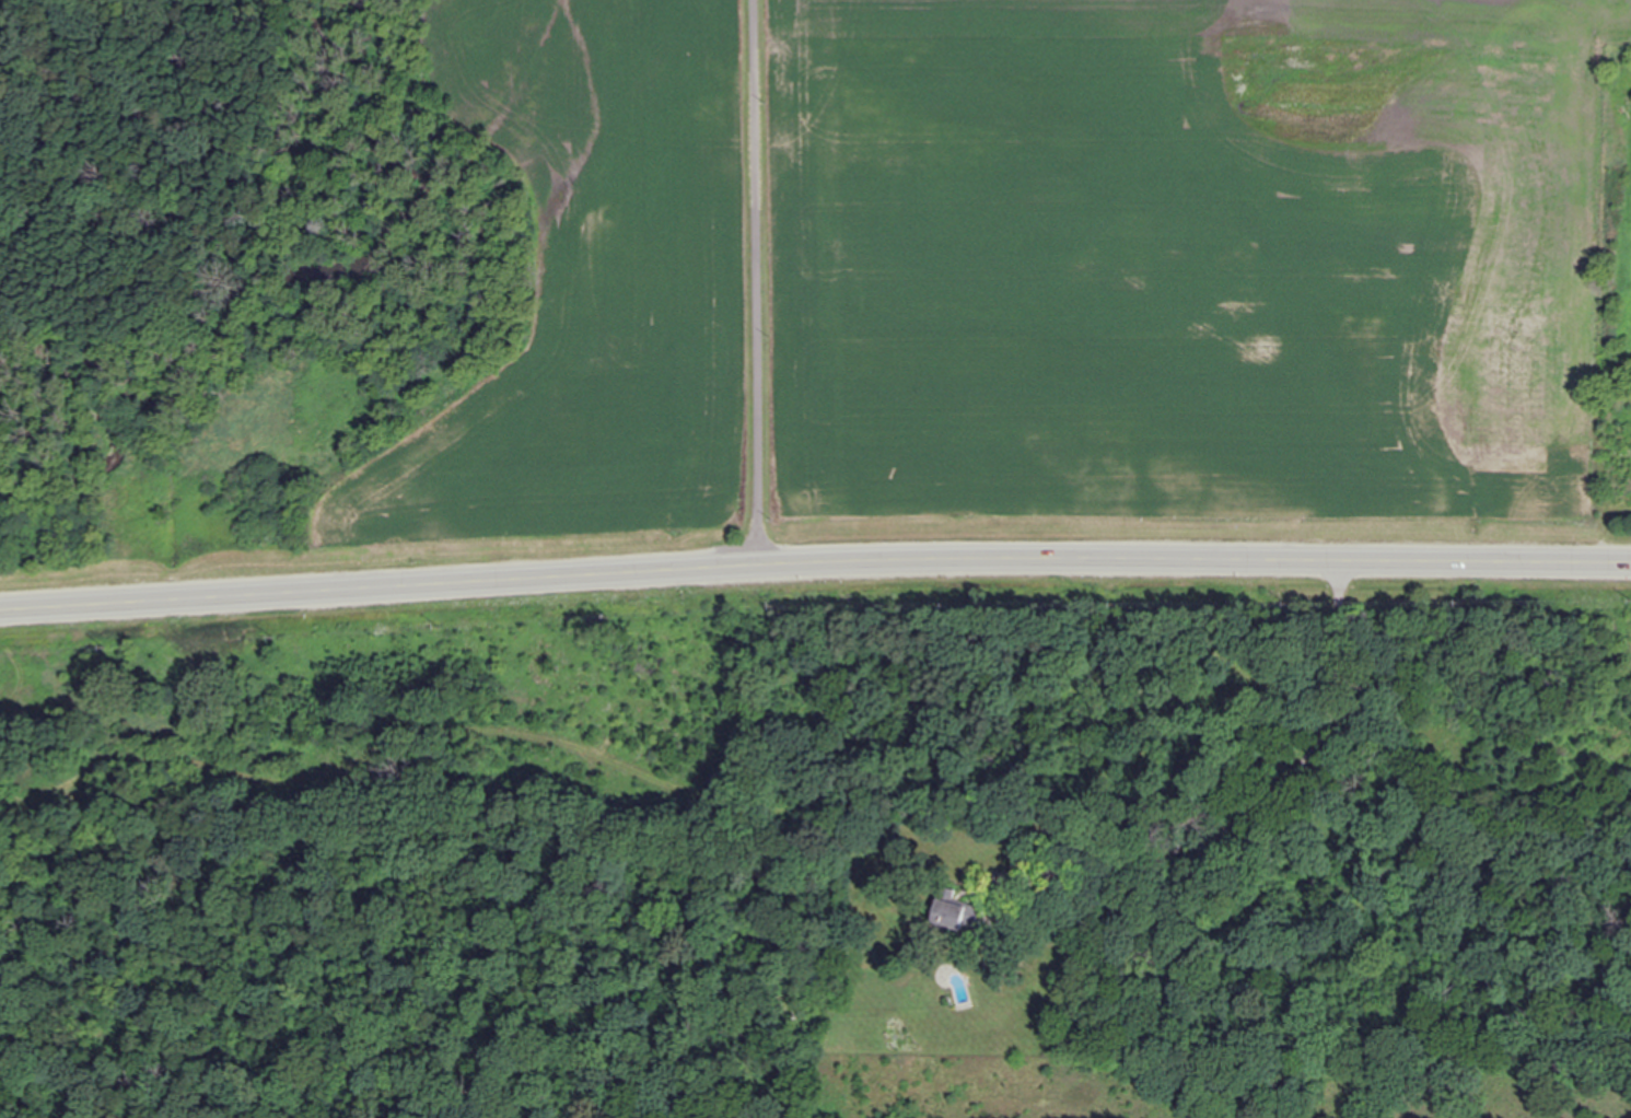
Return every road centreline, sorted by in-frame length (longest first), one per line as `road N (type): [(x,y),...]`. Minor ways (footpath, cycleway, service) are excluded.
road 1 (primary): [(0,601),(760,577),(1630,573)]

